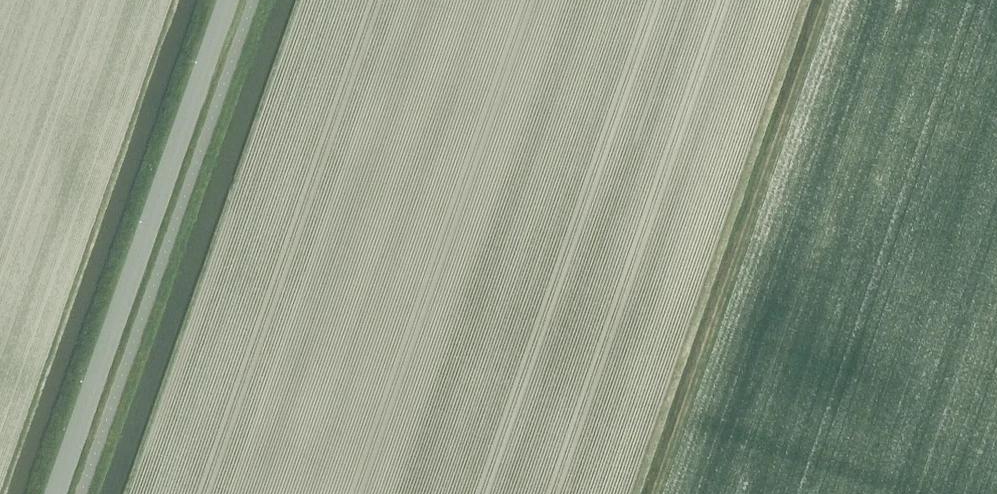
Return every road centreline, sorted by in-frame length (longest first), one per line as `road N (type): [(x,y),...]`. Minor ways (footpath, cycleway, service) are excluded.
road 1 (tertiary): [(56,493),(229,0)]

